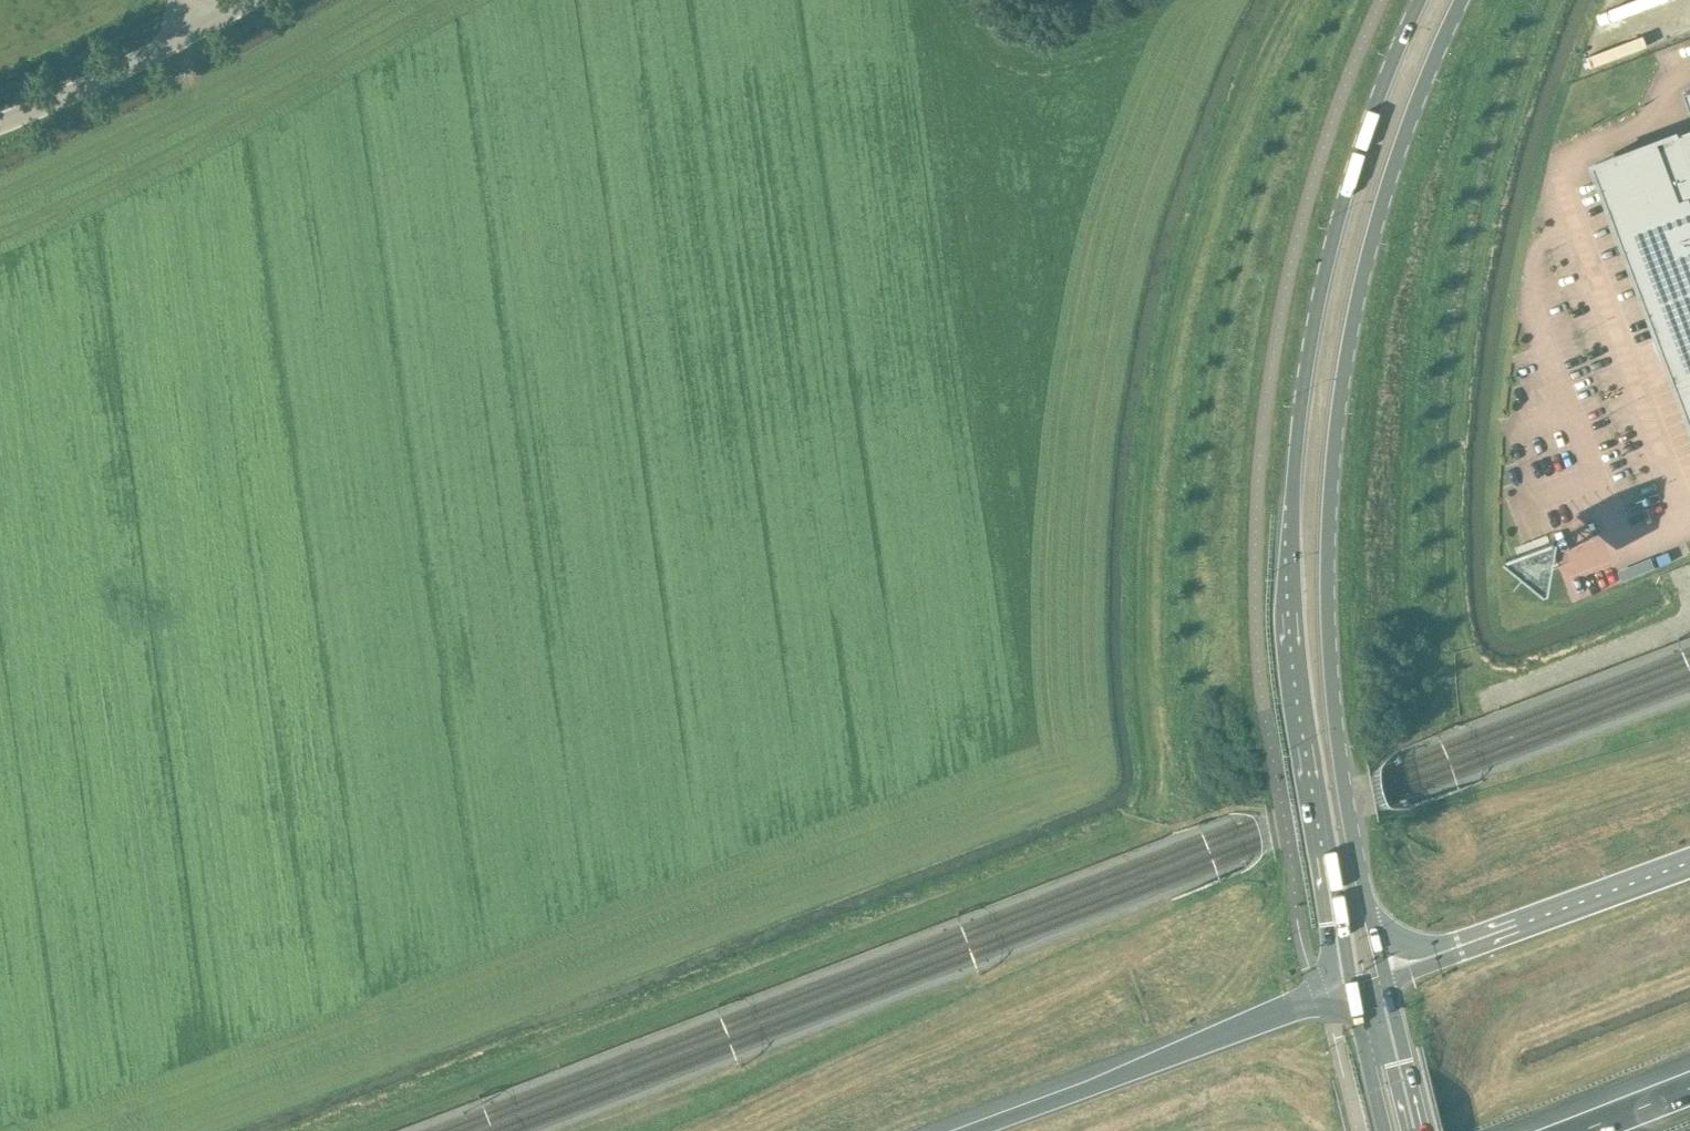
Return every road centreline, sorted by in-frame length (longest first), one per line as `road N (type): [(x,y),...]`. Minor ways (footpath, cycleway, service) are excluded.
road 1 (primary): [(1421,0),(1391,61),(1333,233),(1300,410),(1287,584),(1293,698),(1348,985)]
road 2 (primary): [(1383,973),(1331,689),(1326,582),(1337,412),(1371,240),(1428,73),(1464,0)]
road 3 (motorway): [(1348,985),(968,1130)]
road 4 (unclassified): [(294,0),(150,79),(0,134)]
road 5 (motorway): [(1689,867),(1383,973)]
road 6 (primary): [(1417,1130),(1383,973)]
road 7 (primary): [(1348,985),(1383,1130)]
road 8 (motorway): [(1689,1088),(1576,1130)]

